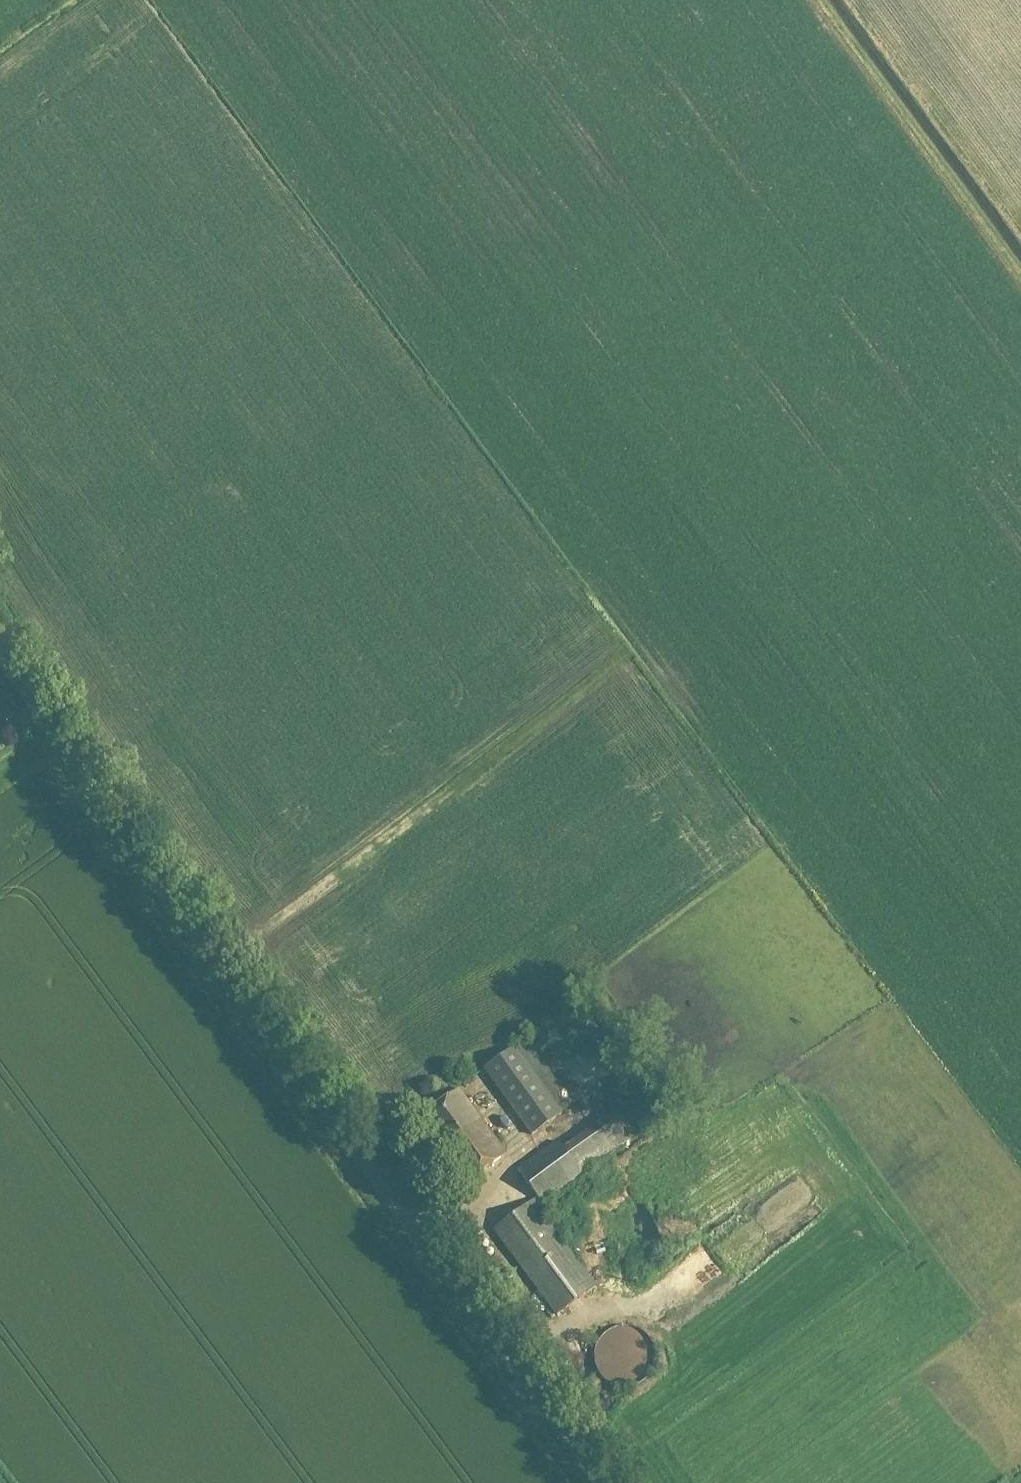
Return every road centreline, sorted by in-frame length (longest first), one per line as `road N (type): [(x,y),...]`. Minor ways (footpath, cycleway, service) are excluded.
road 1 (unclassified): [(600,1482),(155,882),(0,650)]

